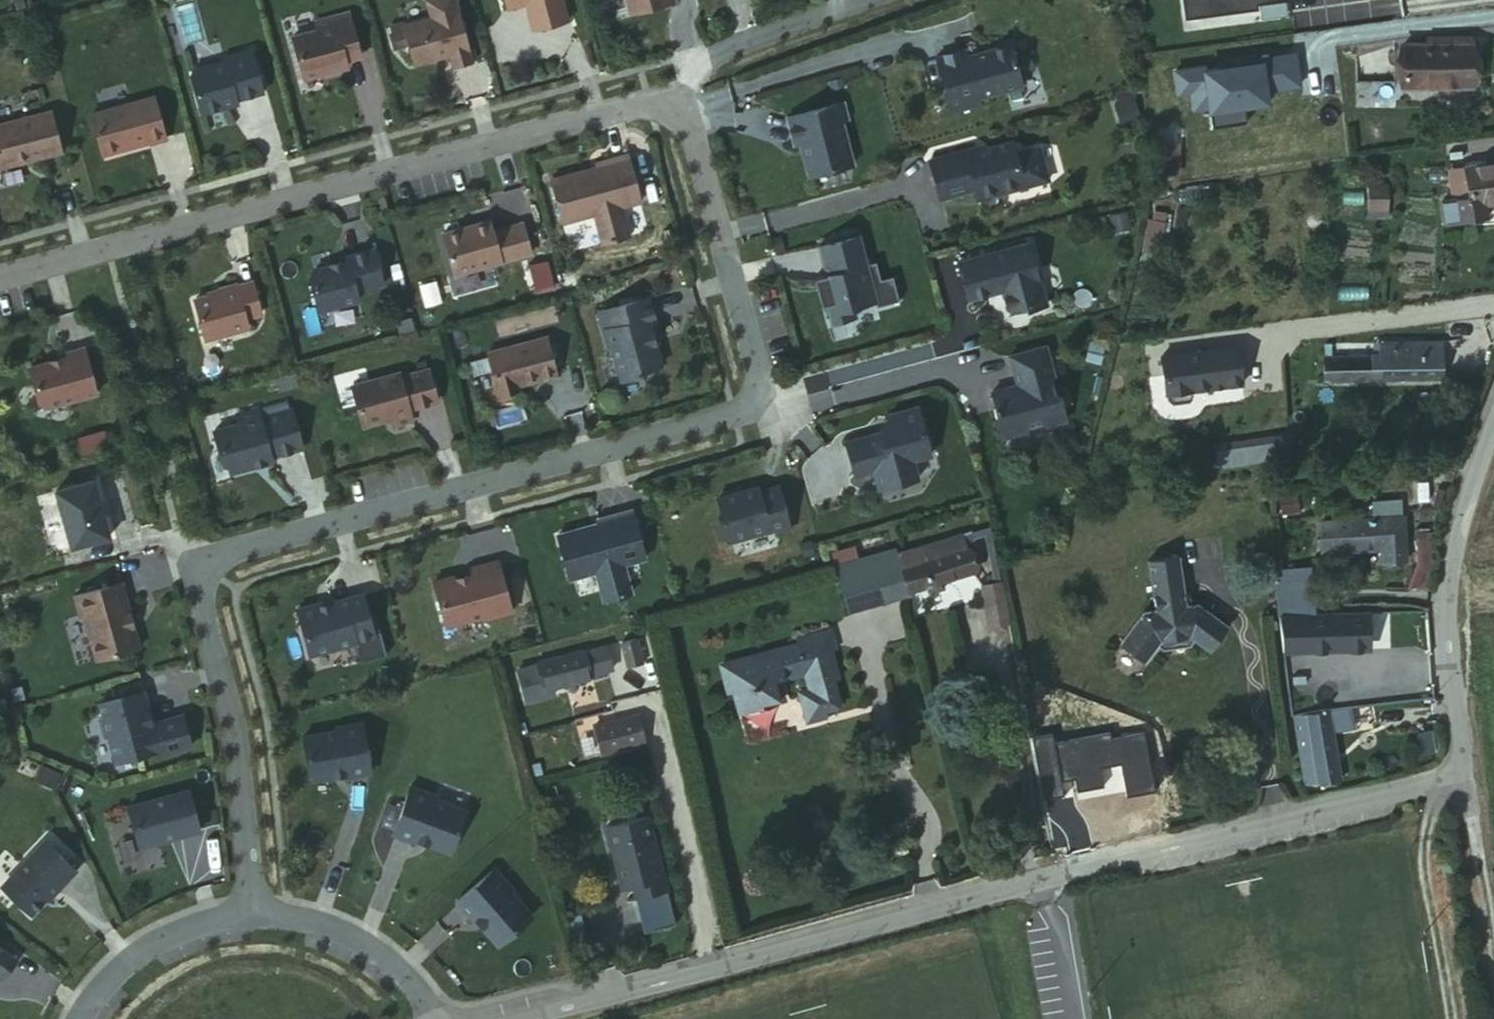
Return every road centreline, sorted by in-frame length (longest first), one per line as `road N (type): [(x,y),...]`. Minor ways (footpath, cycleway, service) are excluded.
road 1 (unclassified): [(529,1018),(1464,771),(1449,598),(1461,522),(1493,430)]
road 2 (residential): [(672,105),(686,123),(756,376),(755,395),(731,415),(207,559),(200,574),(234,742),(246,916)]
road 3 (residential): [(0,273),(645,102),(672,105)]
road 4 (residential): [(431,1018),(398,972),(362,946),(288,918),(246,916)]
road 5 (residential): [(672,105),(691,63),(745,35),(853,0)]
road 6 (track): [(1464,771),(1493,974)]
road 7 (residential): [(246,916),(180,928),(152,943),(102,984),(79,1018)]

